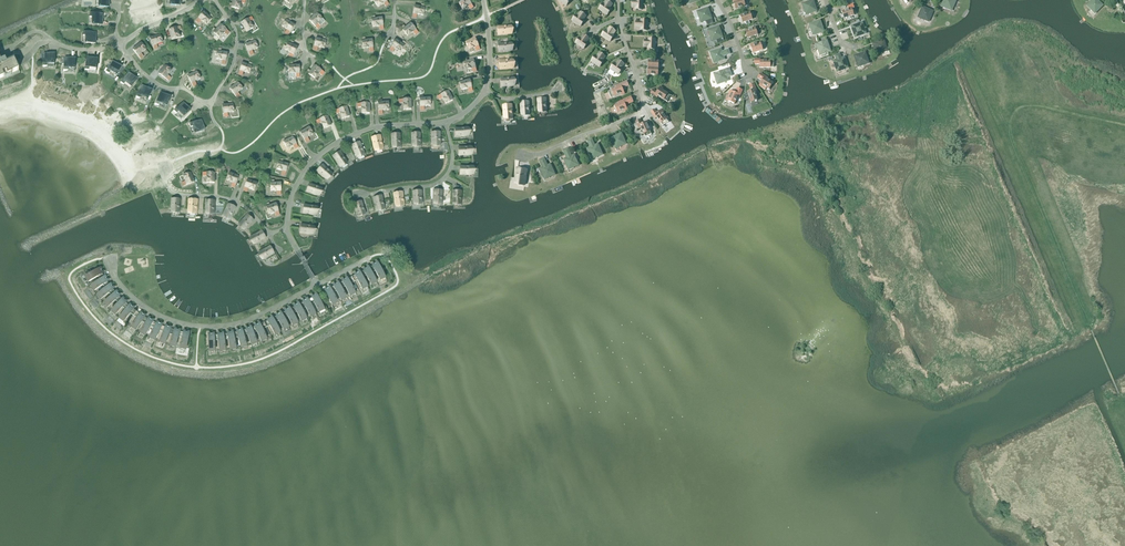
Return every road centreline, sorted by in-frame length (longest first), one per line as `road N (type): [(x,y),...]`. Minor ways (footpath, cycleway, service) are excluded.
road 1 (residential): [(317,287),(260,317),(196,327),(135,301),(110,258)]
road 2 (residential): [(522,156),(642,107),(620,22)]
road 3 (residential): [(287,227),(299,180),(331,144),(379,126),(445,121)]
road 4 (residential): [(355,193),(440,180),(452,155),(445,121)]
road 5 (residential): [(268,233),(237,201),(166,185)]

